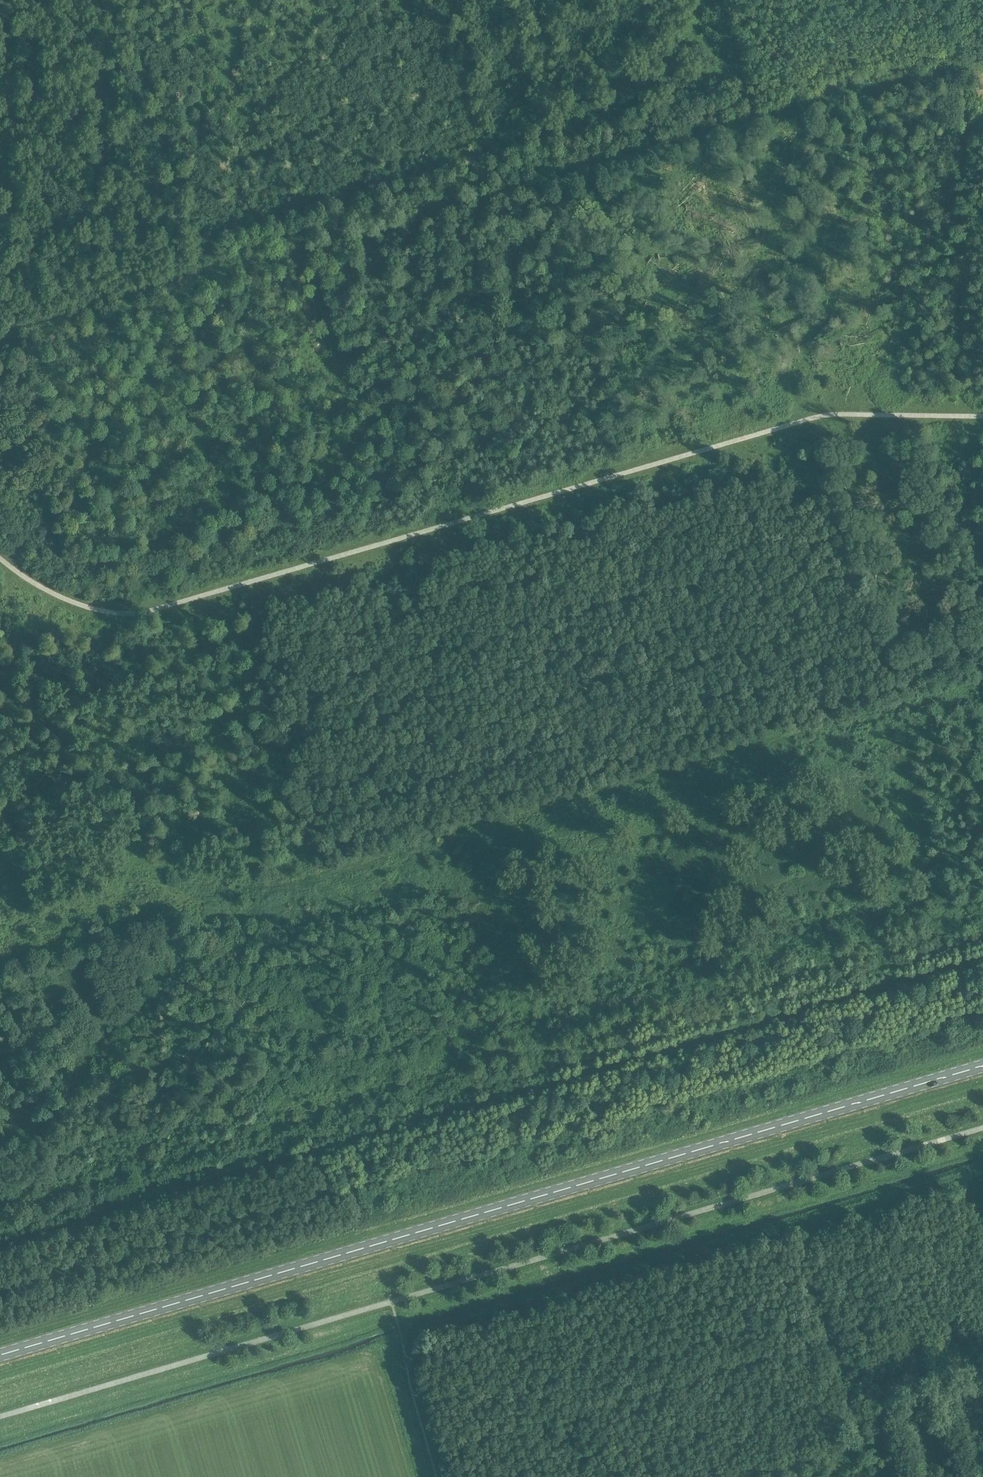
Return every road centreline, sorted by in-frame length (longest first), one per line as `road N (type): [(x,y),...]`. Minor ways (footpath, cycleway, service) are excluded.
road 1 (secondary): [(0,1351),(982,1065)]

